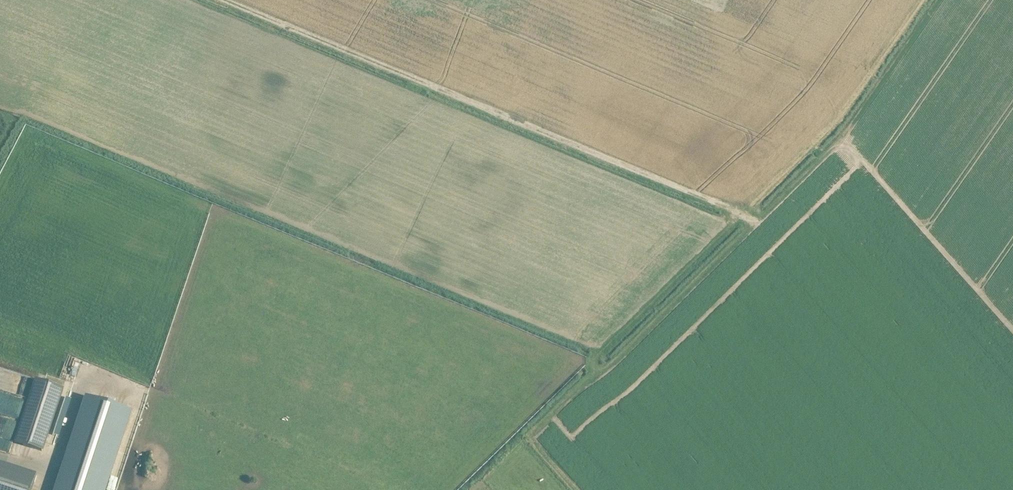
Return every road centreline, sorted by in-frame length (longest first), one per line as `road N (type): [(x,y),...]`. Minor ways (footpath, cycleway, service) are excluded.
road 1 (track): [(226,0),(751,222)]

